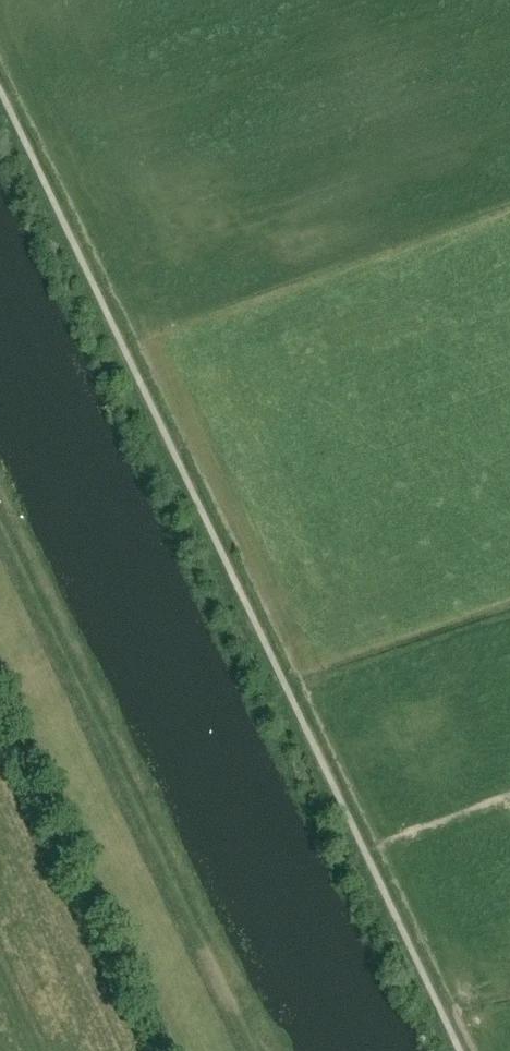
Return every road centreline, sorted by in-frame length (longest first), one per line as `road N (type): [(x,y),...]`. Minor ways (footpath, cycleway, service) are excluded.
road 1 (track): [(0,517),(259,1050)]

